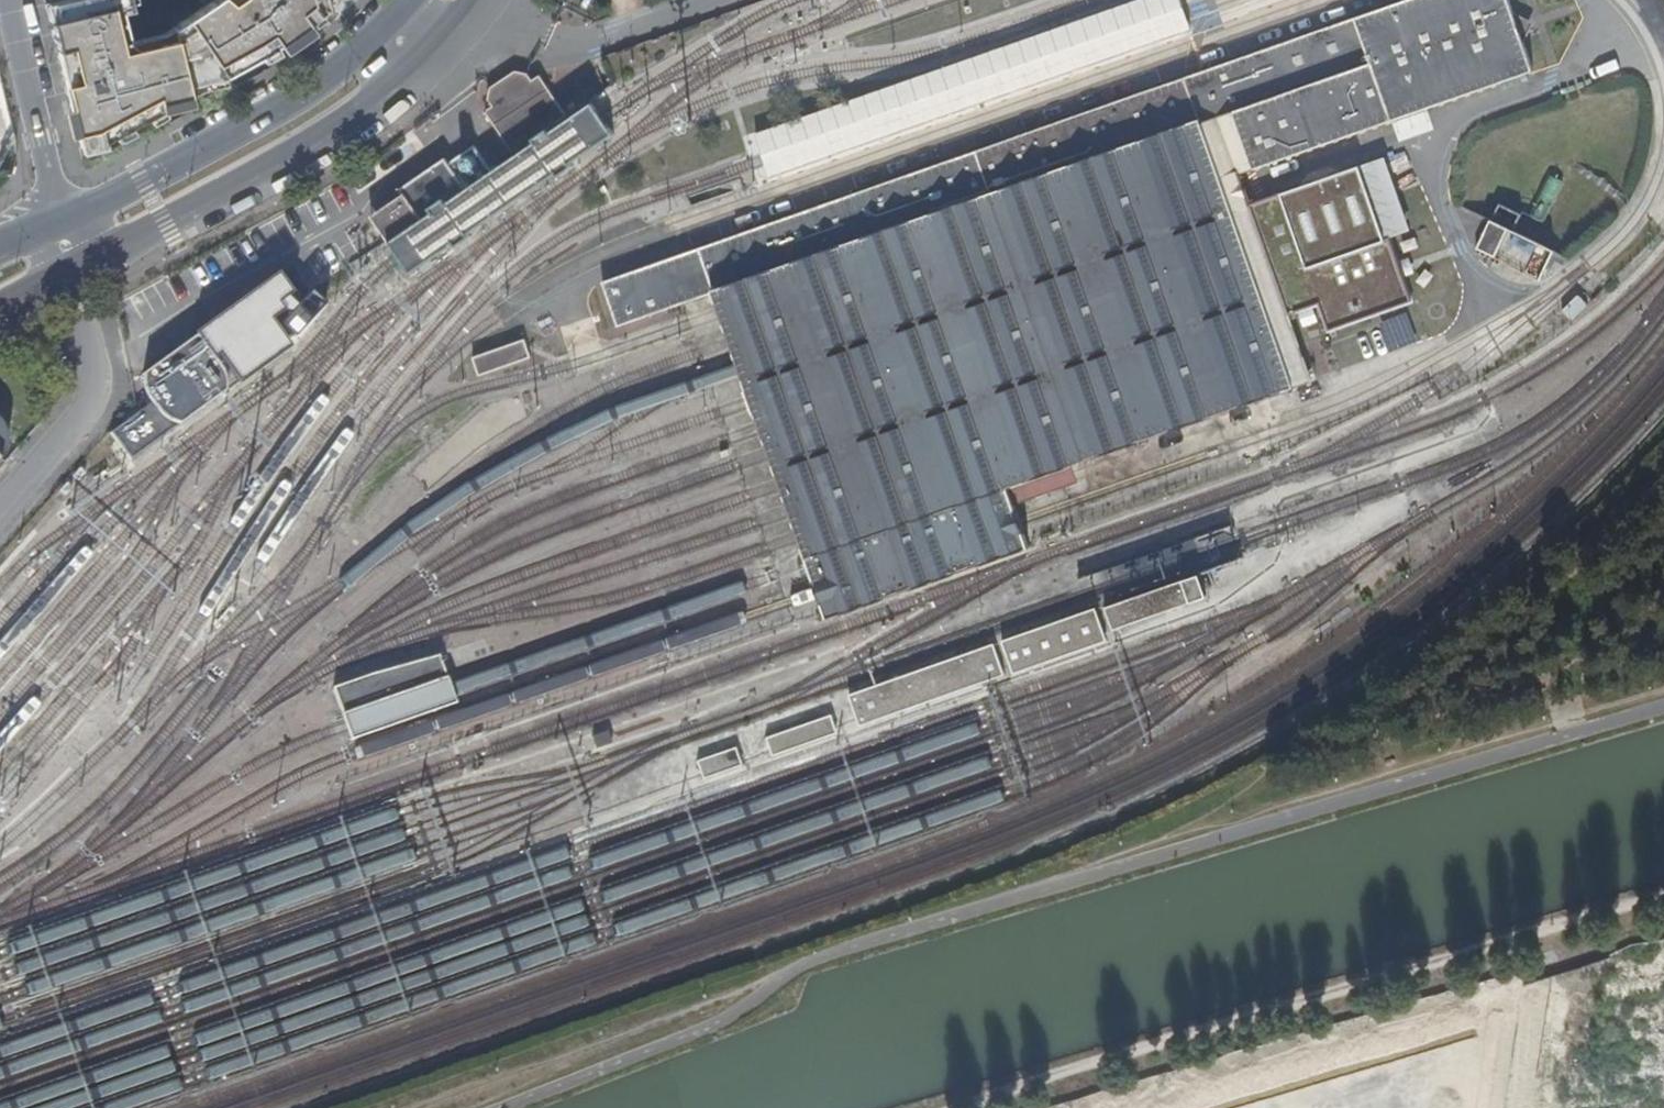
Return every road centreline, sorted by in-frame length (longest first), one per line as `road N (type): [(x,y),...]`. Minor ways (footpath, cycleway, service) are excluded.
road 1 (primary): [(73,269),(312,141),(424,55)]
road 2 (primary): [(385,31),(297,98),(63,220)]
road 3 (residential): [(10,0),(63,220)]

